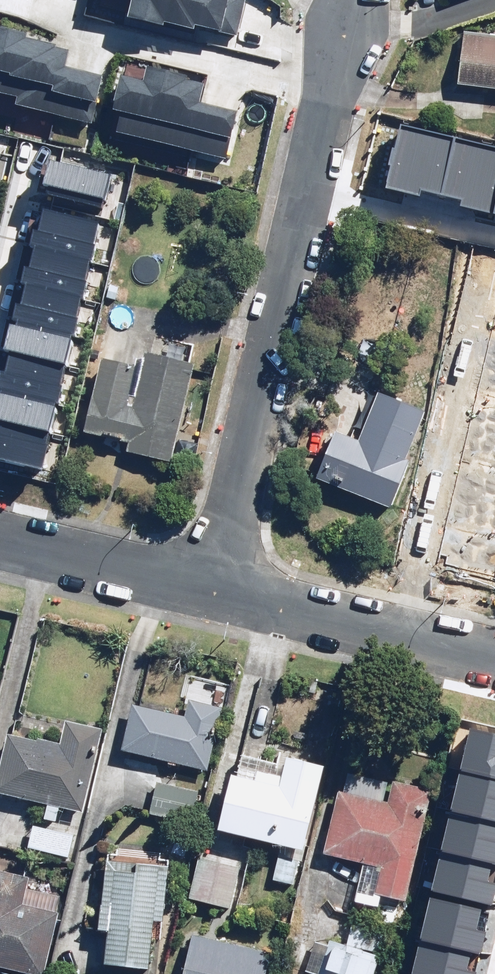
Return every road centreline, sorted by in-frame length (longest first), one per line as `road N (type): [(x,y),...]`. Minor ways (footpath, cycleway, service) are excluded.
road 1 (residential): [(347,26),(211,585)]
road 2 (residential): [(211,585),(494,653)]
road 3 (residential): [(0,536),(211,585)]

